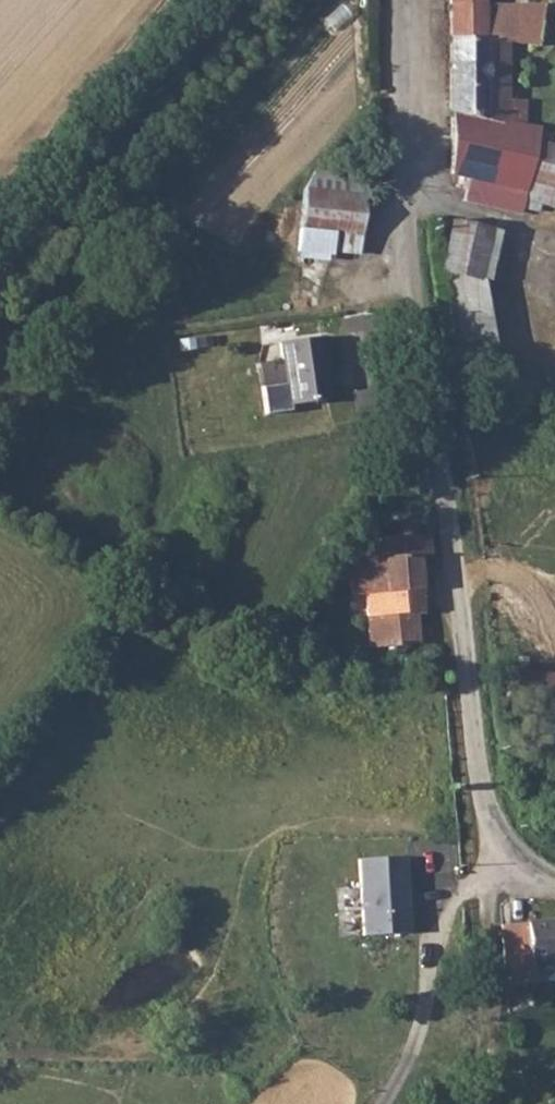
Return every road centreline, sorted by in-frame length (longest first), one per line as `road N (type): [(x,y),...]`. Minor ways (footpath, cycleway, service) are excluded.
road 1 (unclassified): [(554,886),(495,844),(487,811),(408,222),(397,0)]
road 2 (track): [(495,844),(487,873),(495,1103)]

